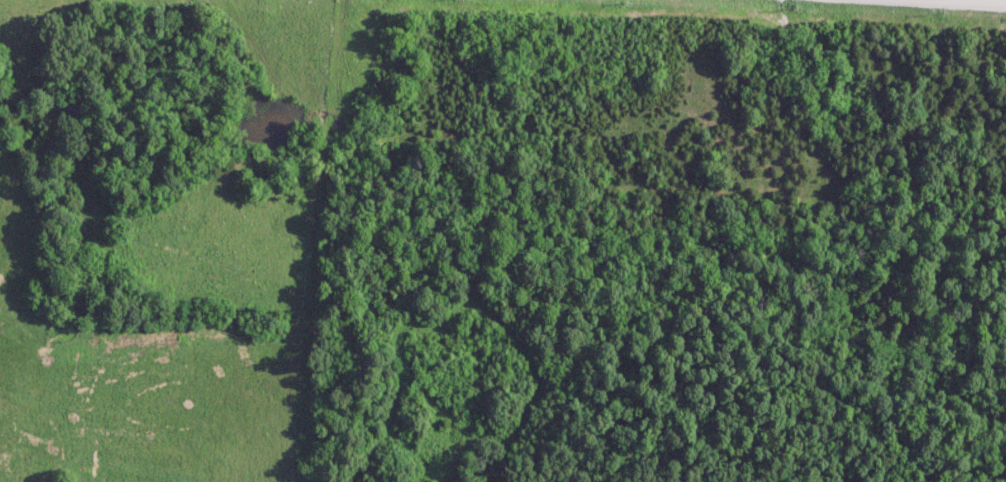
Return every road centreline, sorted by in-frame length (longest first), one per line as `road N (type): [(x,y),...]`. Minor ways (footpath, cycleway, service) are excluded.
road 1 (residential): [(854,0),(1005,6)]

